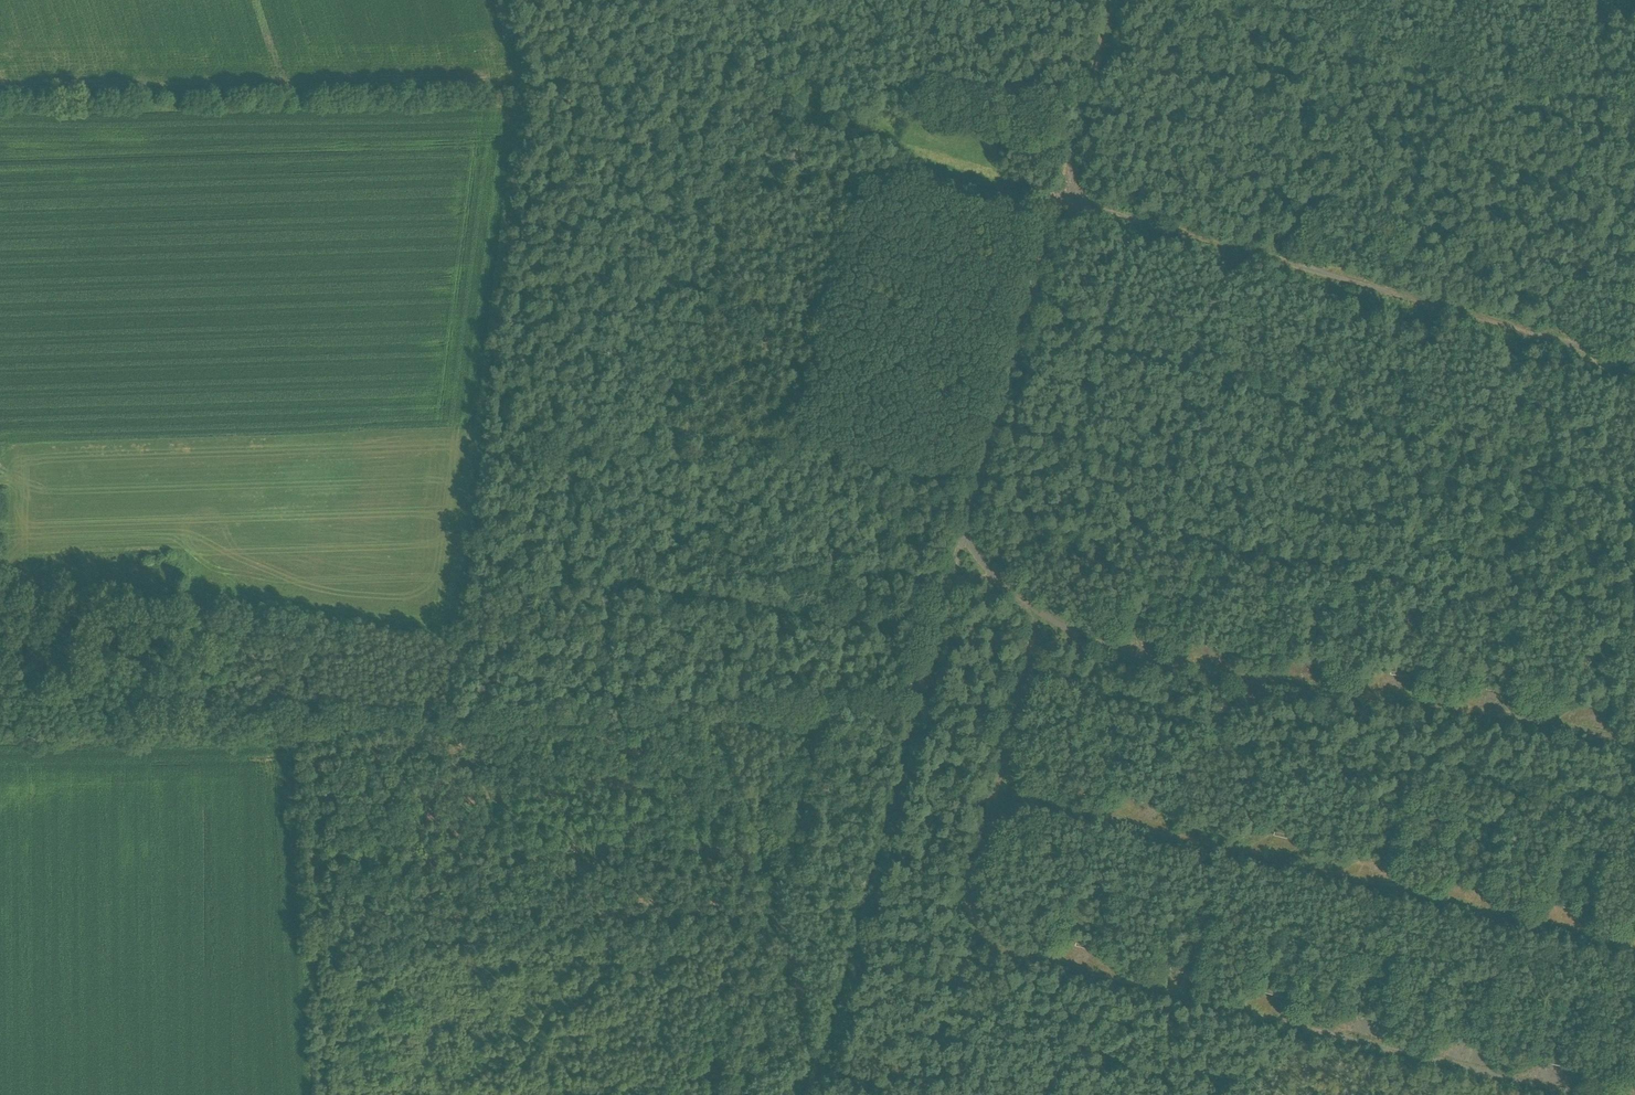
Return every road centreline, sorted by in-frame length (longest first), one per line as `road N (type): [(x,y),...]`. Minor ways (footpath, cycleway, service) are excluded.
road 1 (unclassified): [(994,798),(964,903),(968,929),(986,950),(1584,1094)]
road 2 (unclassified): [(994,798),(1634,958)]
road 3 (unclassified): [(1634,742),(1171,664),(1035,615)]
road 4 (unclassified): [(1064,197),(1634,363)]
road 5 (track): [(808,1094),(938,650)]
road 6 (unclassified): [(1064,197),(967,539)]
road 7 (unclassified): [(1116,0),(1064,197)]
road 8 (unclassified): [(1035,615),(994,798)]

